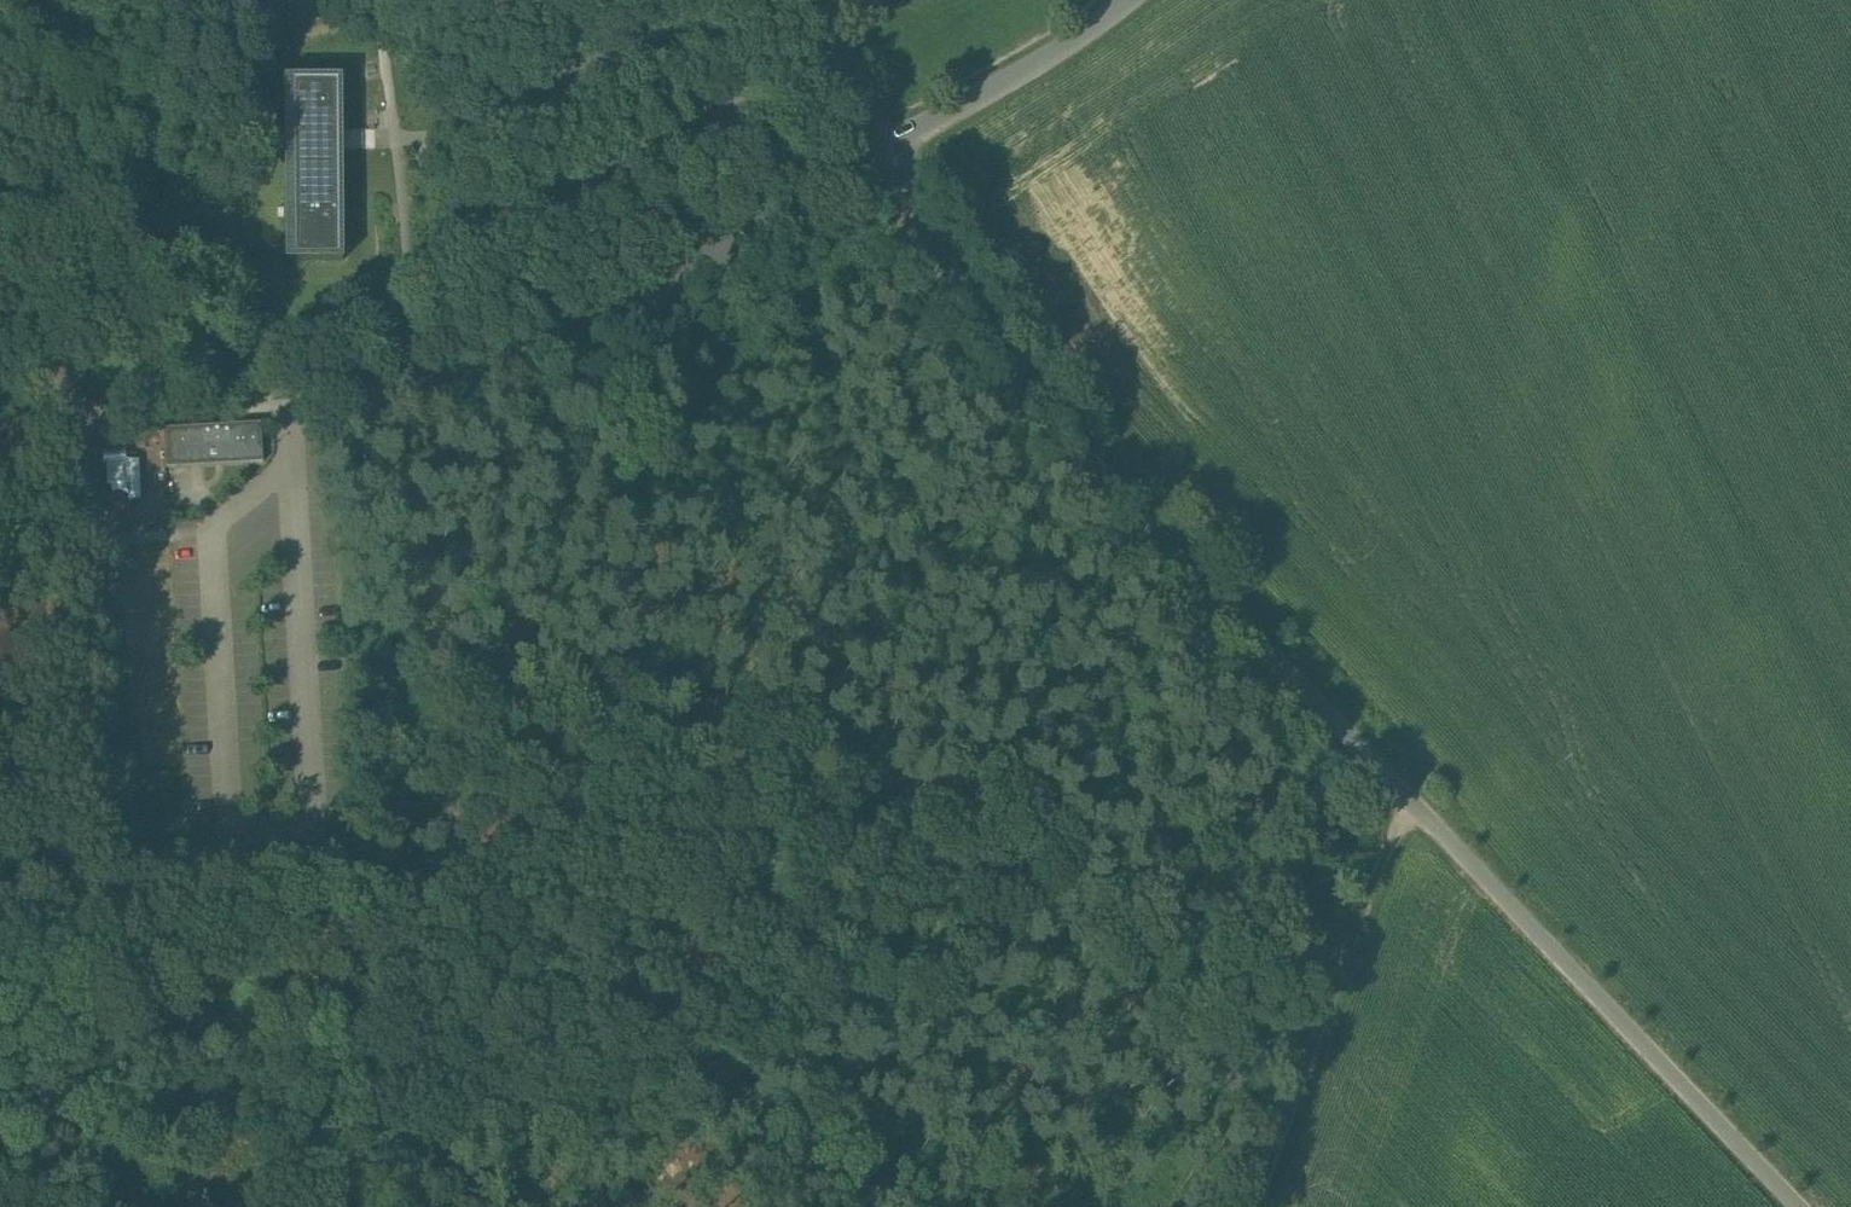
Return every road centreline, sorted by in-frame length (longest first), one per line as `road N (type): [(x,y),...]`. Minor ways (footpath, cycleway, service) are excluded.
road 1 (unclassified): [(1802,1206),(1405,797),(1019,380),(921,221)]
road 2 (track): [(1405,797),(1254,1206)]
road 3 (residential): [(1123,0),(884,141)]
road 4 (residential): [(884,141),(820,0)]

